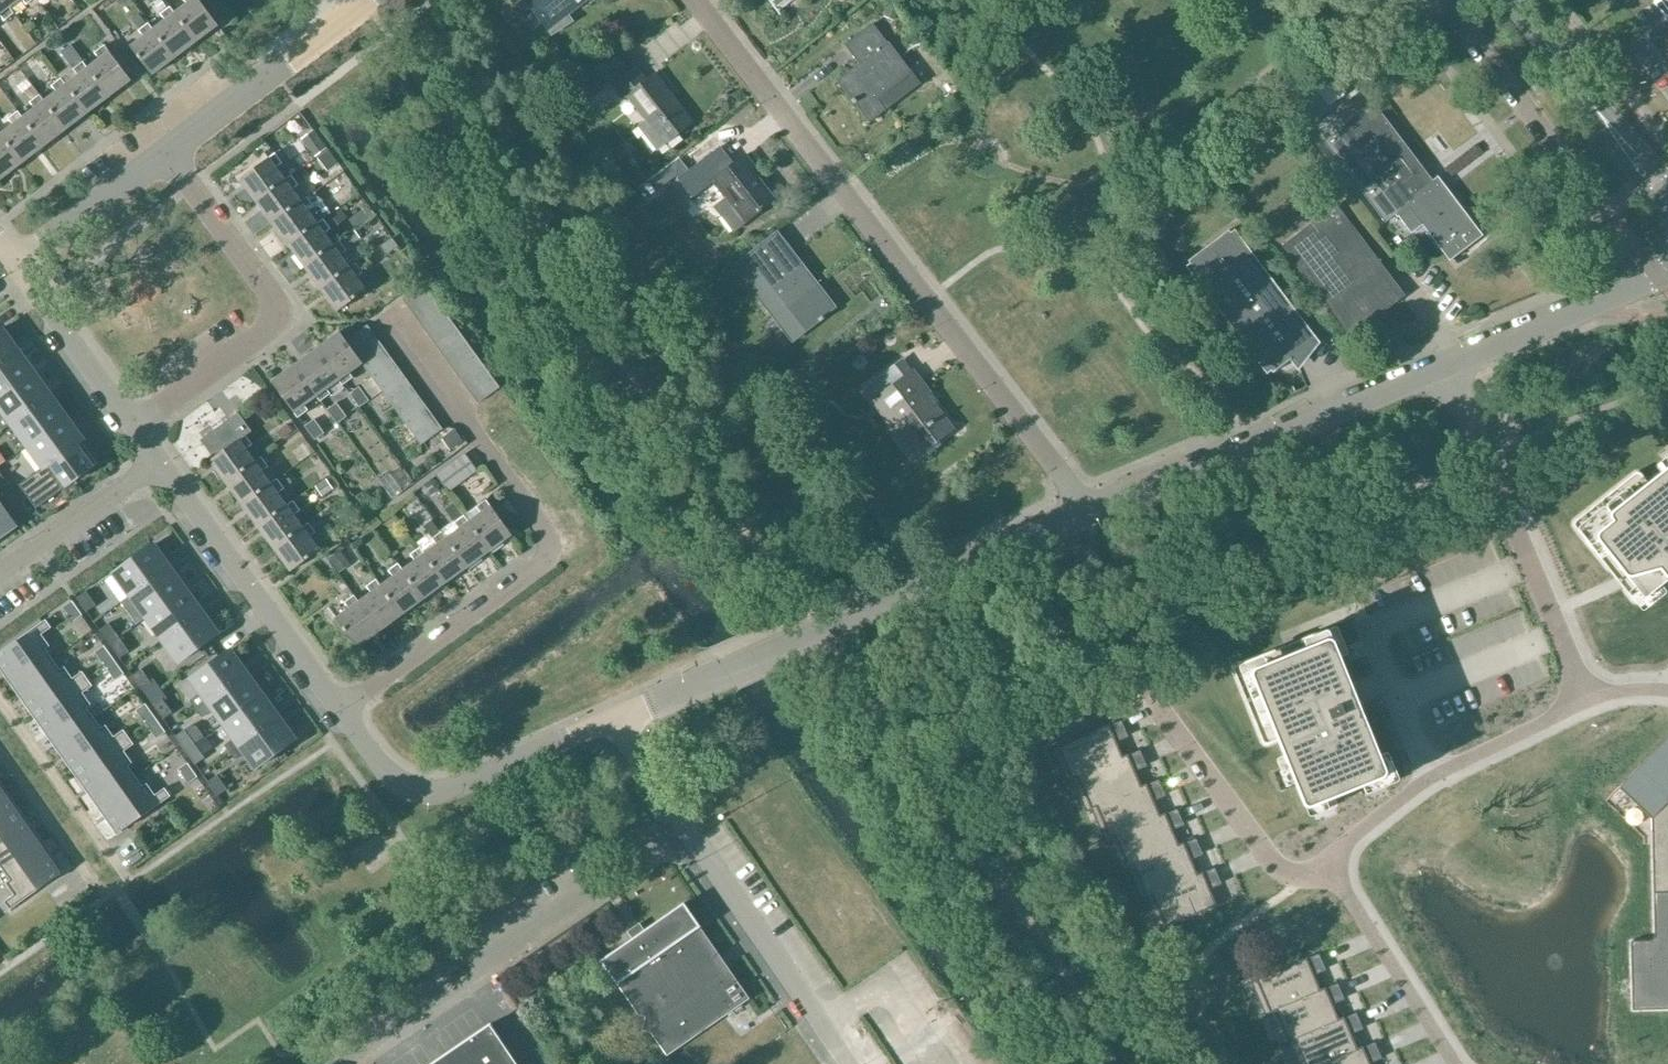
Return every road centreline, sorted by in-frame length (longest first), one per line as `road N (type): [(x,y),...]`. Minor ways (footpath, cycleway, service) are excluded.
road 1 (residential): [(1082,516),(1071,487),(694,0)]
road 2 (unclassified): [(616,721),(1082,516)]
road 3 (unclassified): [(337,1063),(686,827)]
road 4 (residential): [(340,709),(548,556),(544,530),(466,425)]
road 5 (unclassified): [(1082,516),(1445,364)]
road 6 (residential): [(135,427),(285,314),(165,151)]
road 7 (residential): [(1445,364),(1588,701)]
road 8 (unclassified): [(1446,0),(1654,270)]
road 9 (residential): [(340,709),(369,752),(419,788),(460,787),(616,721)]
road 10 (residential): [(1588,701),(1442,772),(1355,836),(1337,873)]
road 11 (residential): [(160,462),(340,709)]
road 12 (unclassified): [(849,1063),(686,827)]
road 13 (residential): [(1151,696),(1272,863),(1306,877),(1337,873)]
road 14 (residential): [(165,151),(366,0)]
road 15 (unclassified): [(1445,364),(1654,270)]
road 16 (residential): [(1337,873),(1454,1063)]
road 17 (residential): [(17,266),(135,427)]
road 18 (residential): [(160,462),(0,575)]
road 19 (residential): [(17,266),(165,151)]
road 20 (tertiary): [(1602,118),(1512,0)]
road 21 (unclassified): [(686,827),(616,721)]

